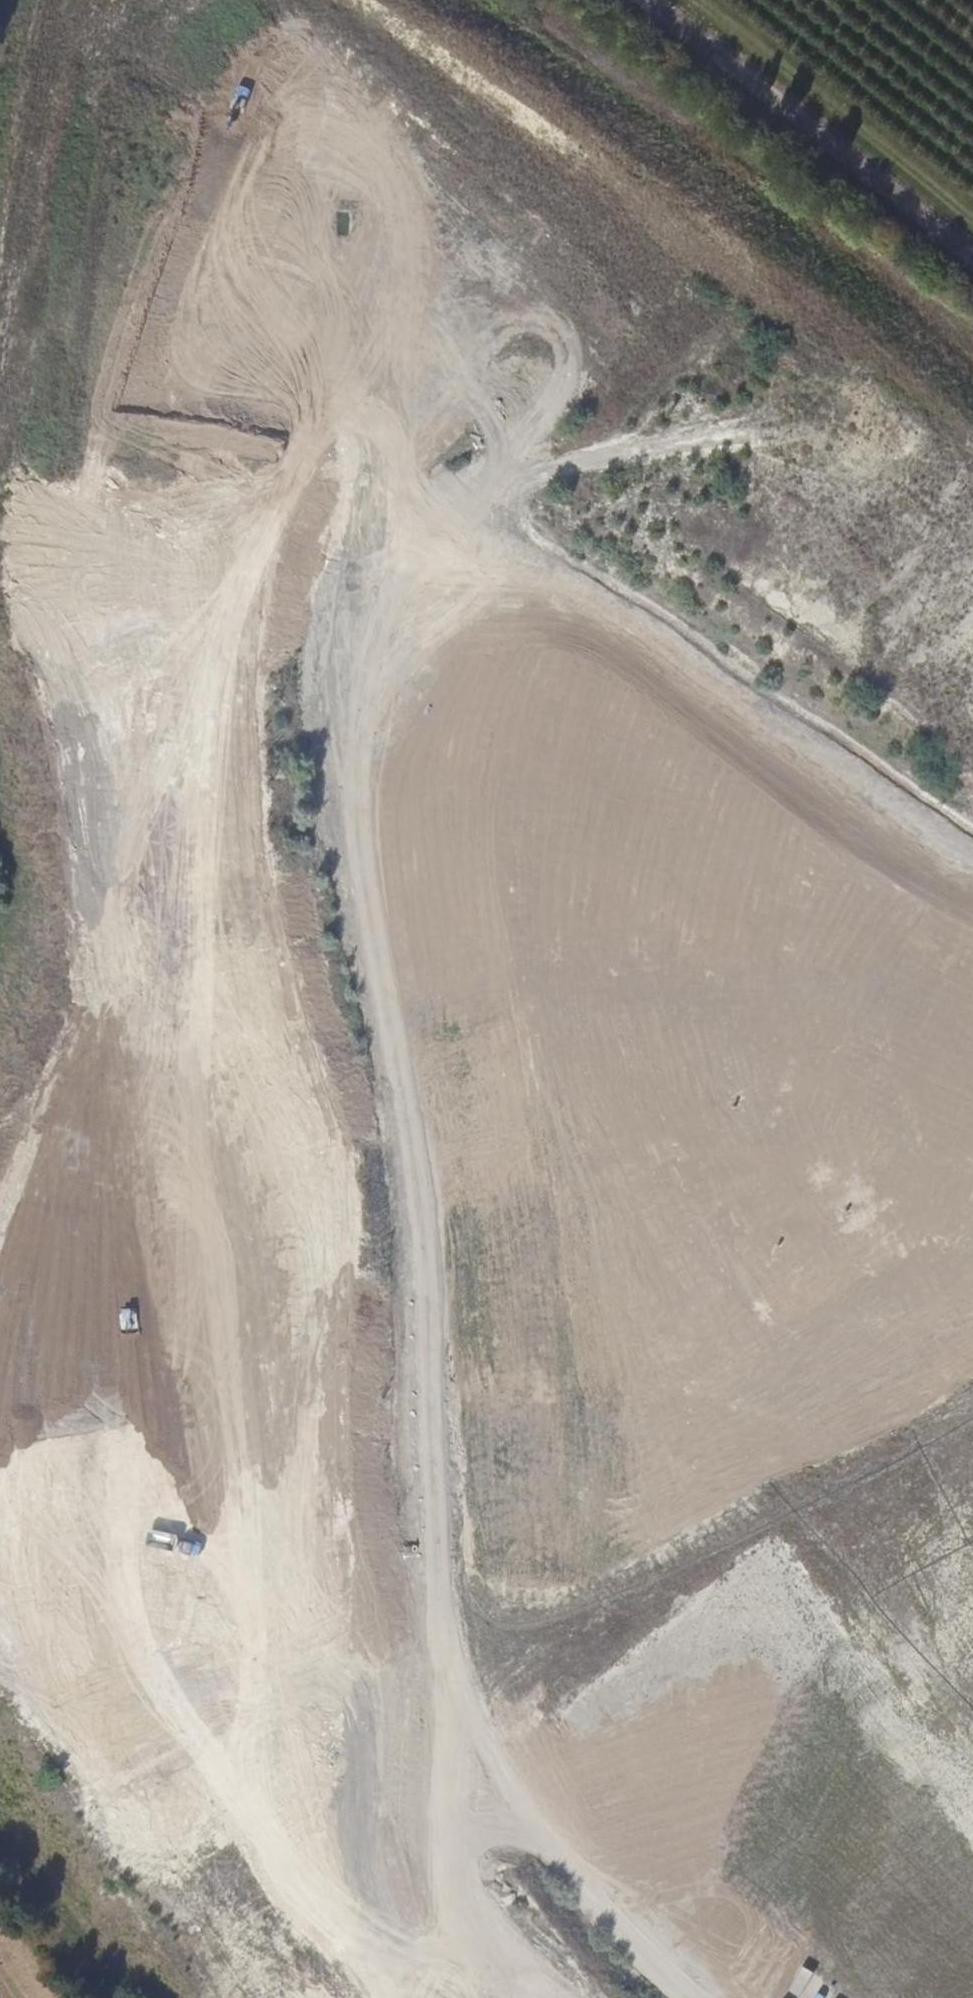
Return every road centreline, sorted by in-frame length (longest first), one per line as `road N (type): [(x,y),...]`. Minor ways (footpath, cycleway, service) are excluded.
road 1 (track): [(691,1997),(509,1786),(432,1608),(418,1165),(380,979),(366,807),(377,693),(406,601),(466,565),(534,558),(972,841)]
road 2 (track): [(453,1655),(397,1696),(378,1760),(341,1784),(288,1800),(250,1796),(215,1780),(189,1746),(175,1689),(188,1590)]
road 3 (track): [(972,257),(643,0)]
road 4 (track): [(572,1861),(515,1839),(488,1838),(452,1860),(444,1907),(496,1997)]
road 5 (track): [(378,1760),(356,1872),(360,1965),(372,1997)]

